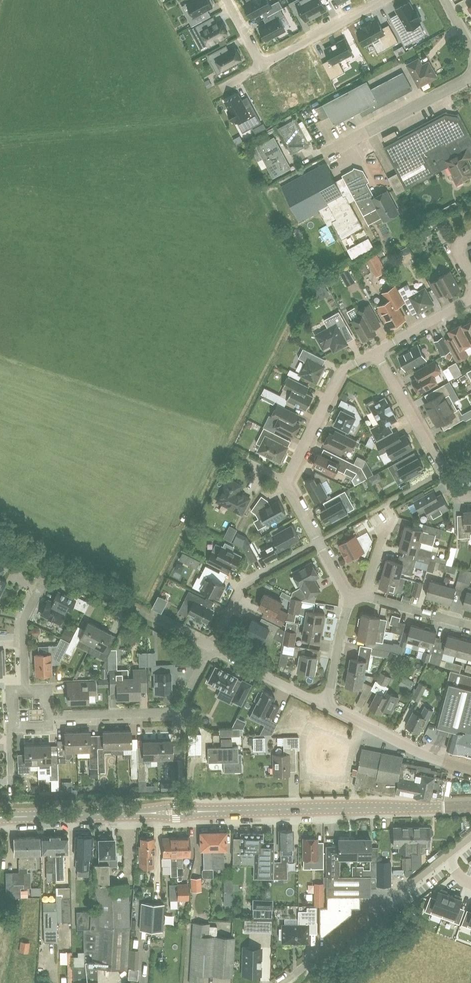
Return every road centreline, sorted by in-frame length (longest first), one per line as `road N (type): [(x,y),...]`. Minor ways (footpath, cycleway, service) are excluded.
road 1 (secondary): [(0,817),(470,806)]
road 2 (residential): [(209,646),(0,542)]
road 3 (residential): [(49,715),(173,713),(187,704),(209,646)]
road 4 (unclassified): [(286,982),(444,856)]
road 5 (residential): [(287,482),(337,381),(378,352)]
road 6 (residential): [(470,766),(324,703)]
road 7 (residential): [(333,150),(470,77)]
road 8 (residential): [(387,0),(263,67)]
road 9 (residential): [(443,473),(378,352)]
road 10 (residential): [(352,598),(287,482)]
road 11 (residential): [(324,703),(209,646)]

